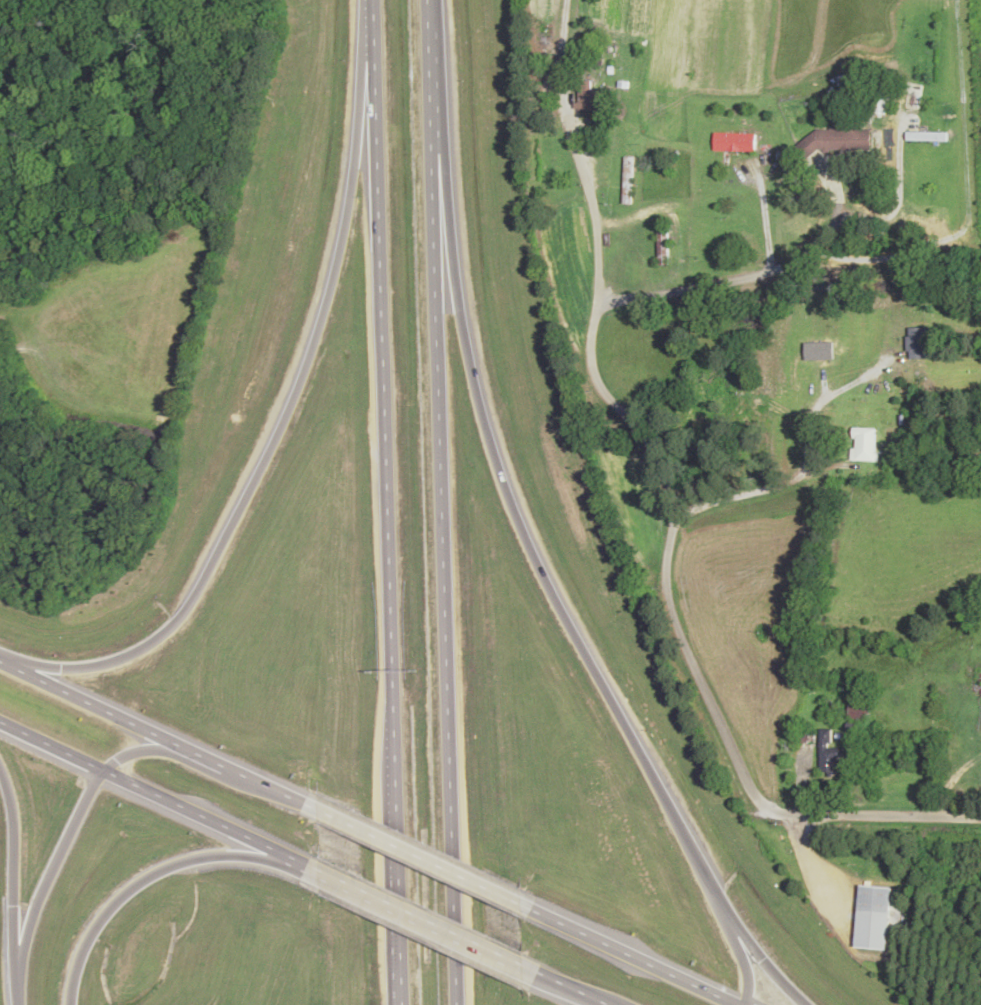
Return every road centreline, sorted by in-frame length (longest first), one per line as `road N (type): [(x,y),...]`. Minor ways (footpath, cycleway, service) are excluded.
road 1 (motorway): [(806,1004),(729,923),(541,576),(490,456),(458,321),(429,0)]
road 2 (motorway): [(454,1004),(425,0)]
road 3 (motorway): [(370,0),(396,985)]
road 4 (motorway): [(362,0),(351,169),(315,338),(281,427),(203,583),(173,624),(116,659),(66,668),(0,655)]
road 5 (residential): [(803,822),(754,802),(686,656),(663,580),(674,519),(652,450),(595,382),(588,343),(597,309),(597,238),(566,96)]
road 6 (trunk): [(184,746),(127,754),(104,770),(37,915),(19,977),(20,1004)]
road 7 (secondary): [(0,723),(297,860)]
road 8 (motorway): [(72,1004),(92,940),(140,886),(208,858),(297,860)]
road 9 (trunk): [(309,866),(539,974)]
road 10 (trunk): [(736,1004),(522,906)]
road 11 (trunk): [(522,906),(314,809)]
road 12 (trunk): [(0,769),(19,830),(19,977)]
road 13 (secondary): [(184,746),(0,661)]
road 14 (residential): [(980,818),(803,822)]

